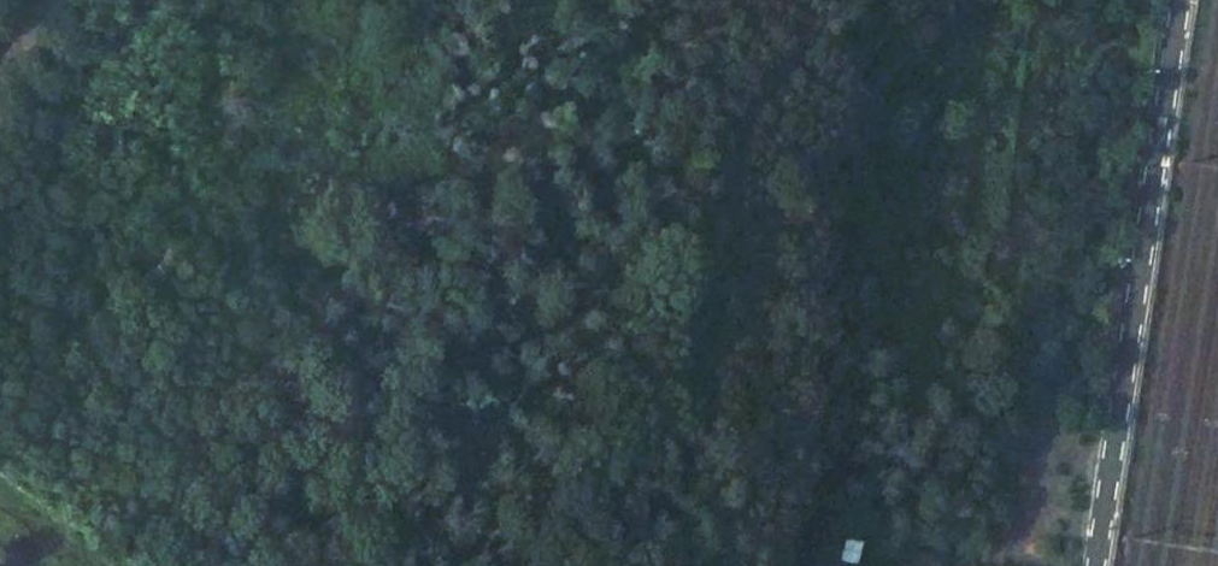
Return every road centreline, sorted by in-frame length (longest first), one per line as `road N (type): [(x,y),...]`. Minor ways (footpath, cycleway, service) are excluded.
road 1 (residential): [(1181,0),(1094,565)]

